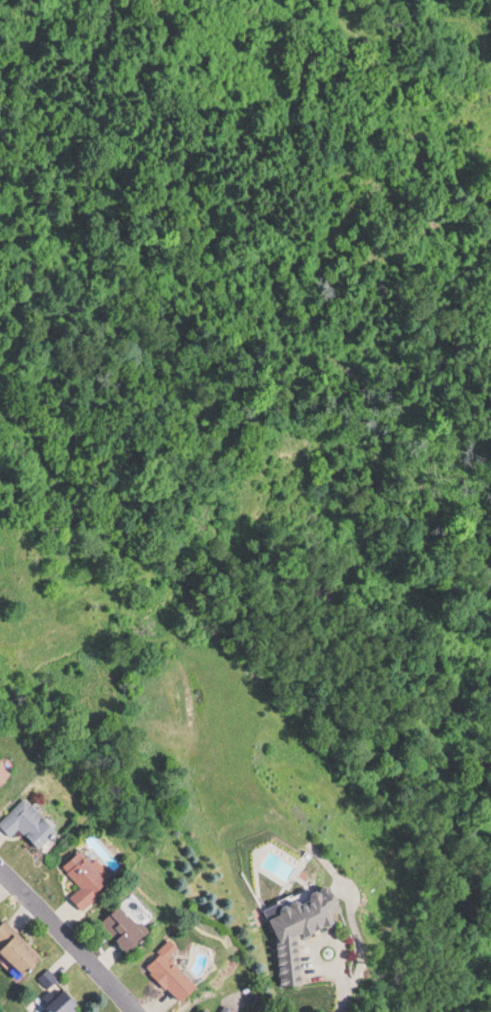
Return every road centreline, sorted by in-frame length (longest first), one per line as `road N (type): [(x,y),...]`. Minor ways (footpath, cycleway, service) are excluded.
road 1 (residential): [(140,1011),(0,868)]

